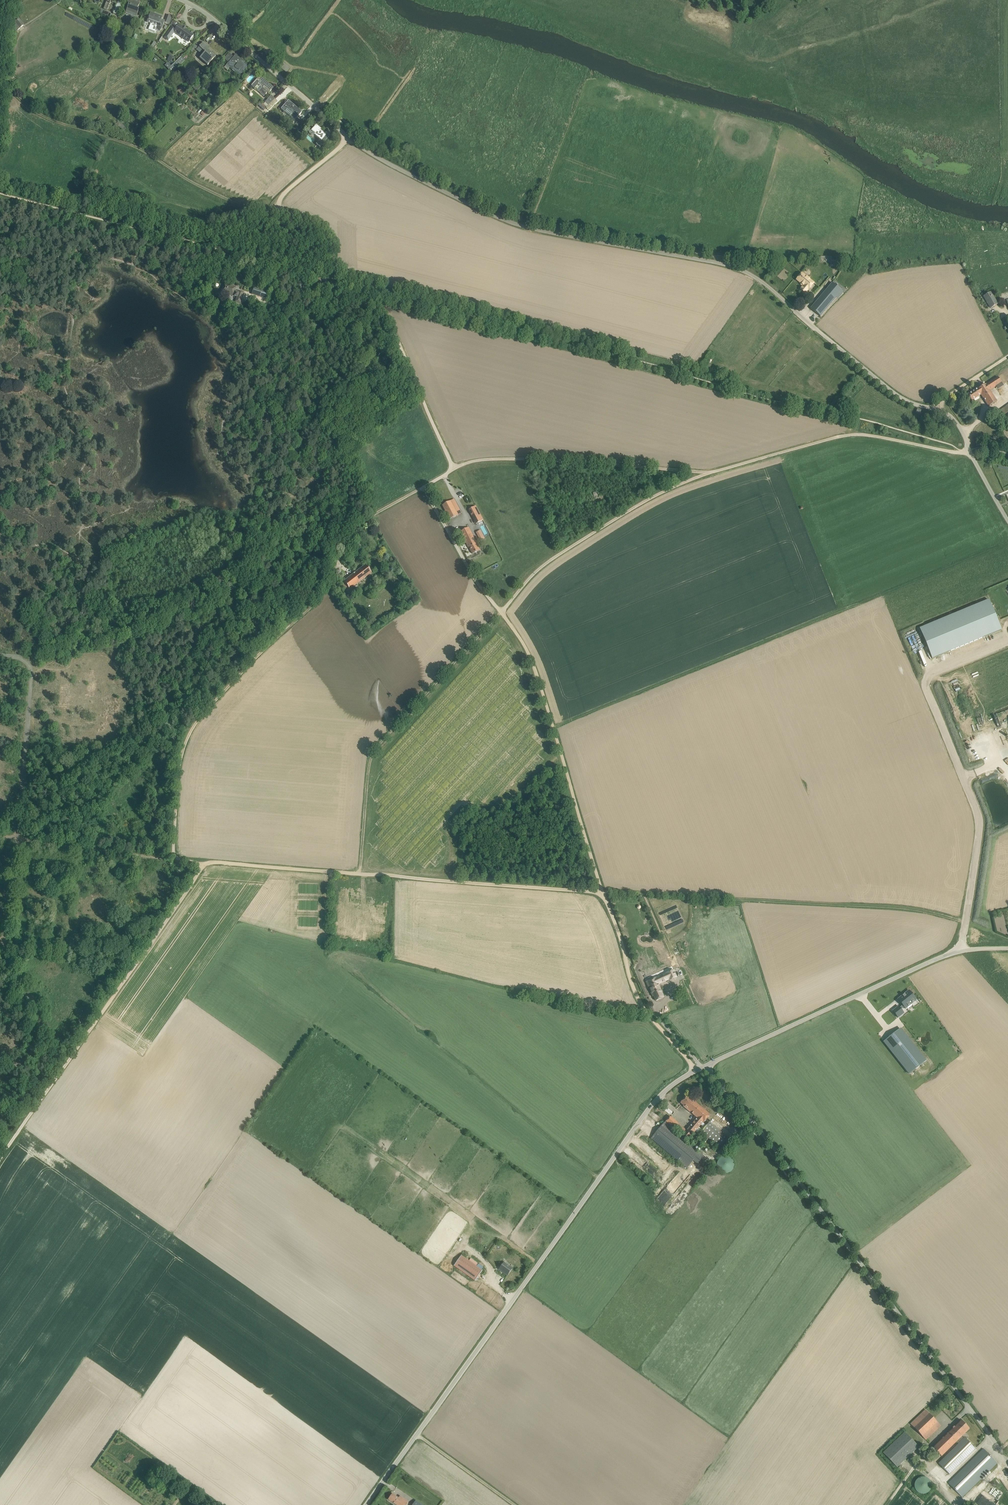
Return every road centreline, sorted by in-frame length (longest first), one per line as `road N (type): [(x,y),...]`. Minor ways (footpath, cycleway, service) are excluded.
road 1 (unclassified): [(1007,521),(953,419),(892,391),(753,276),(535,232),(412,179),(348,138),(182,0)]
road 2 (track): [(358,873),(370,756),(417,700),(532,573),(636,503),(713,473)]
road 3 (unclassified): [(1007,1466),(769,1142),(703,1067)]
road 4 (unclassified): [(416,1434),(652,1104),(697,1070)]
road 5 (track): [(602,891),(526,647),(426,486)]
road 6 (track): [(205,863),(602,891)]
road 7 (track): [(352,534),(329,583),(186,739),(172,858)]
road 8 (track): [(1007,942),(915,910),(639,892)]
road 9 (track): [(205,863),(0,1158)]
road 10 (track): [(330,953),(600,1178)]
road 11 (track): [(0,196),(325,279)]
road 12 (unclassified): [(703,1067),(947,955),(1007,948)]
road 13 (track): [(7,23),(6,78),(28,105),(125,141),(233,202)]
road 14 (track): [(713,473),(504,459),(468,464),(426,486)]
road 15 (track): [(325,279),(384,317),(455,470)]
road 16 (track): [(602,891),(639,1001),(697,1070)]
road 17 (track): [(348,138),(276,206),(280,216),(312,225),(329,241),(325,279)]
road 18 (track): [(713,473),(862,434)]
road 19 (track): [(995,0),(999,149)]
road 20 (unclassified): [(136,853),(0,831)]
road 21 (unclassified): [(515,1504),(416,1434)]

